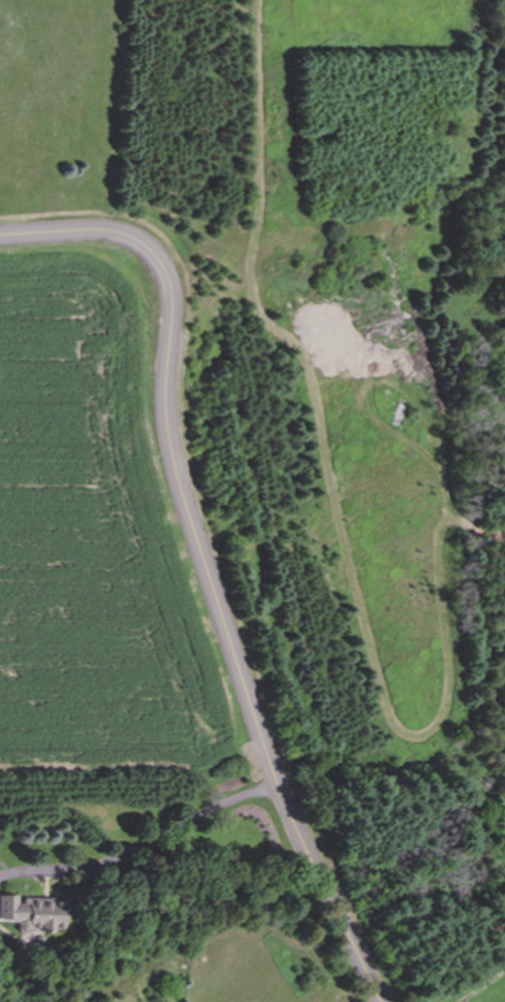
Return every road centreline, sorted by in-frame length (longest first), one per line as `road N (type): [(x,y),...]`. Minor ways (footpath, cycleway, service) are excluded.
road 1 (residential): [(379,1001),(275,782),(175,476),(162,409),(171,309),(163,269),(125,234),(0,236)]

